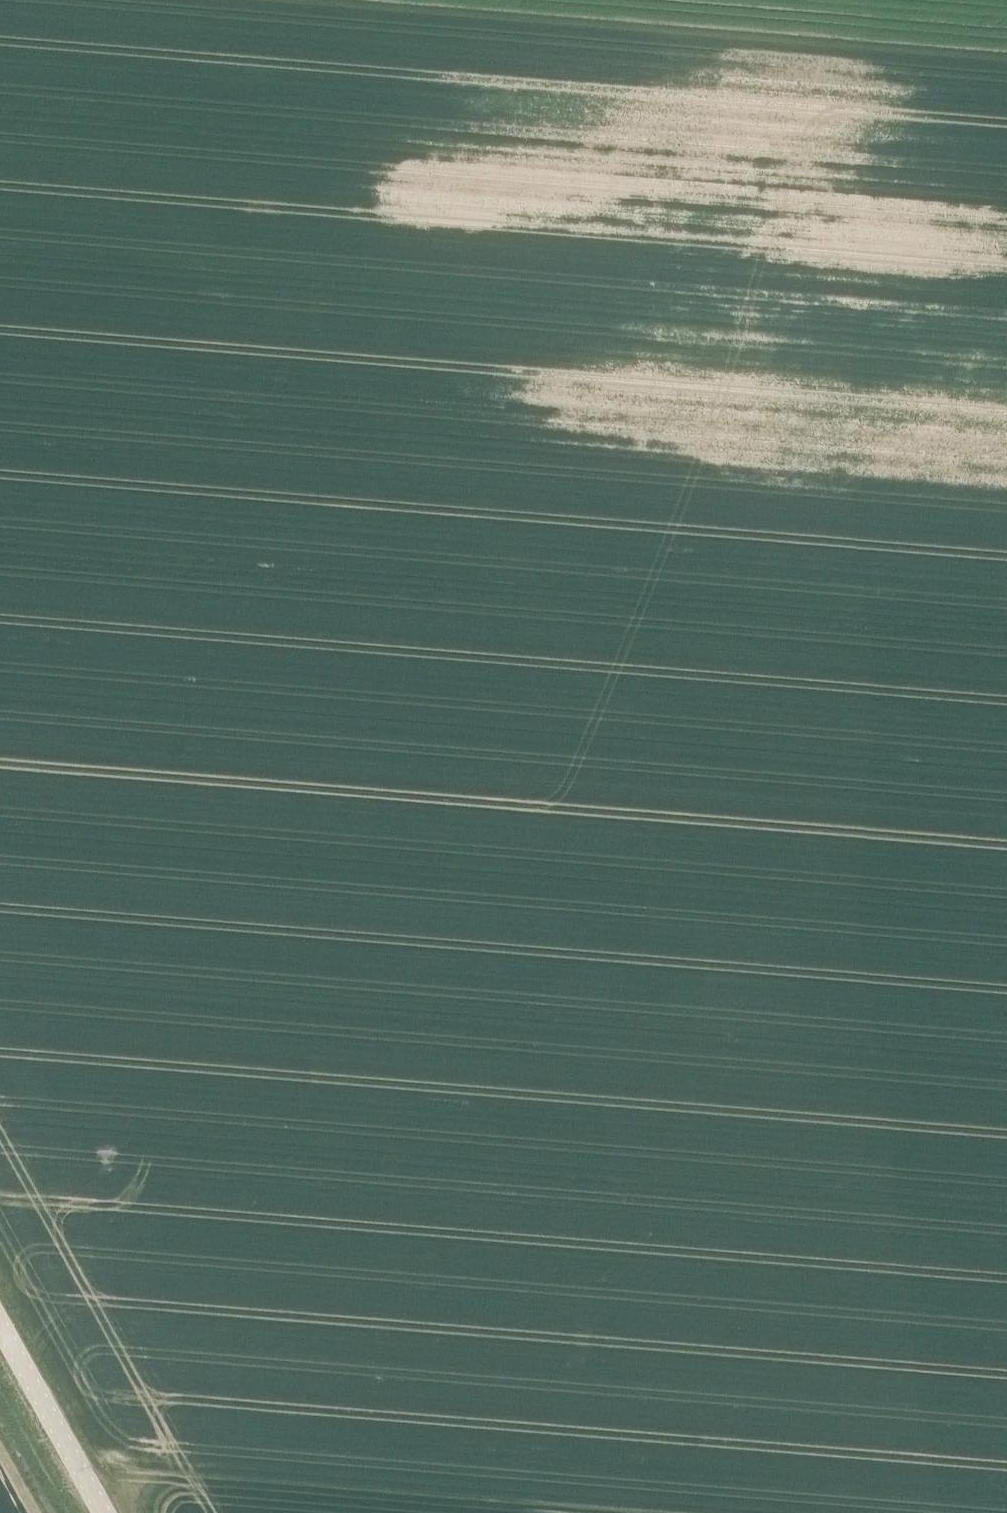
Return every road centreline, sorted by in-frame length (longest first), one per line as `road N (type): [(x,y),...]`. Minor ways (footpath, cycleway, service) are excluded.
road 1 (tertiary): [(104,1512),(0,1325)]

